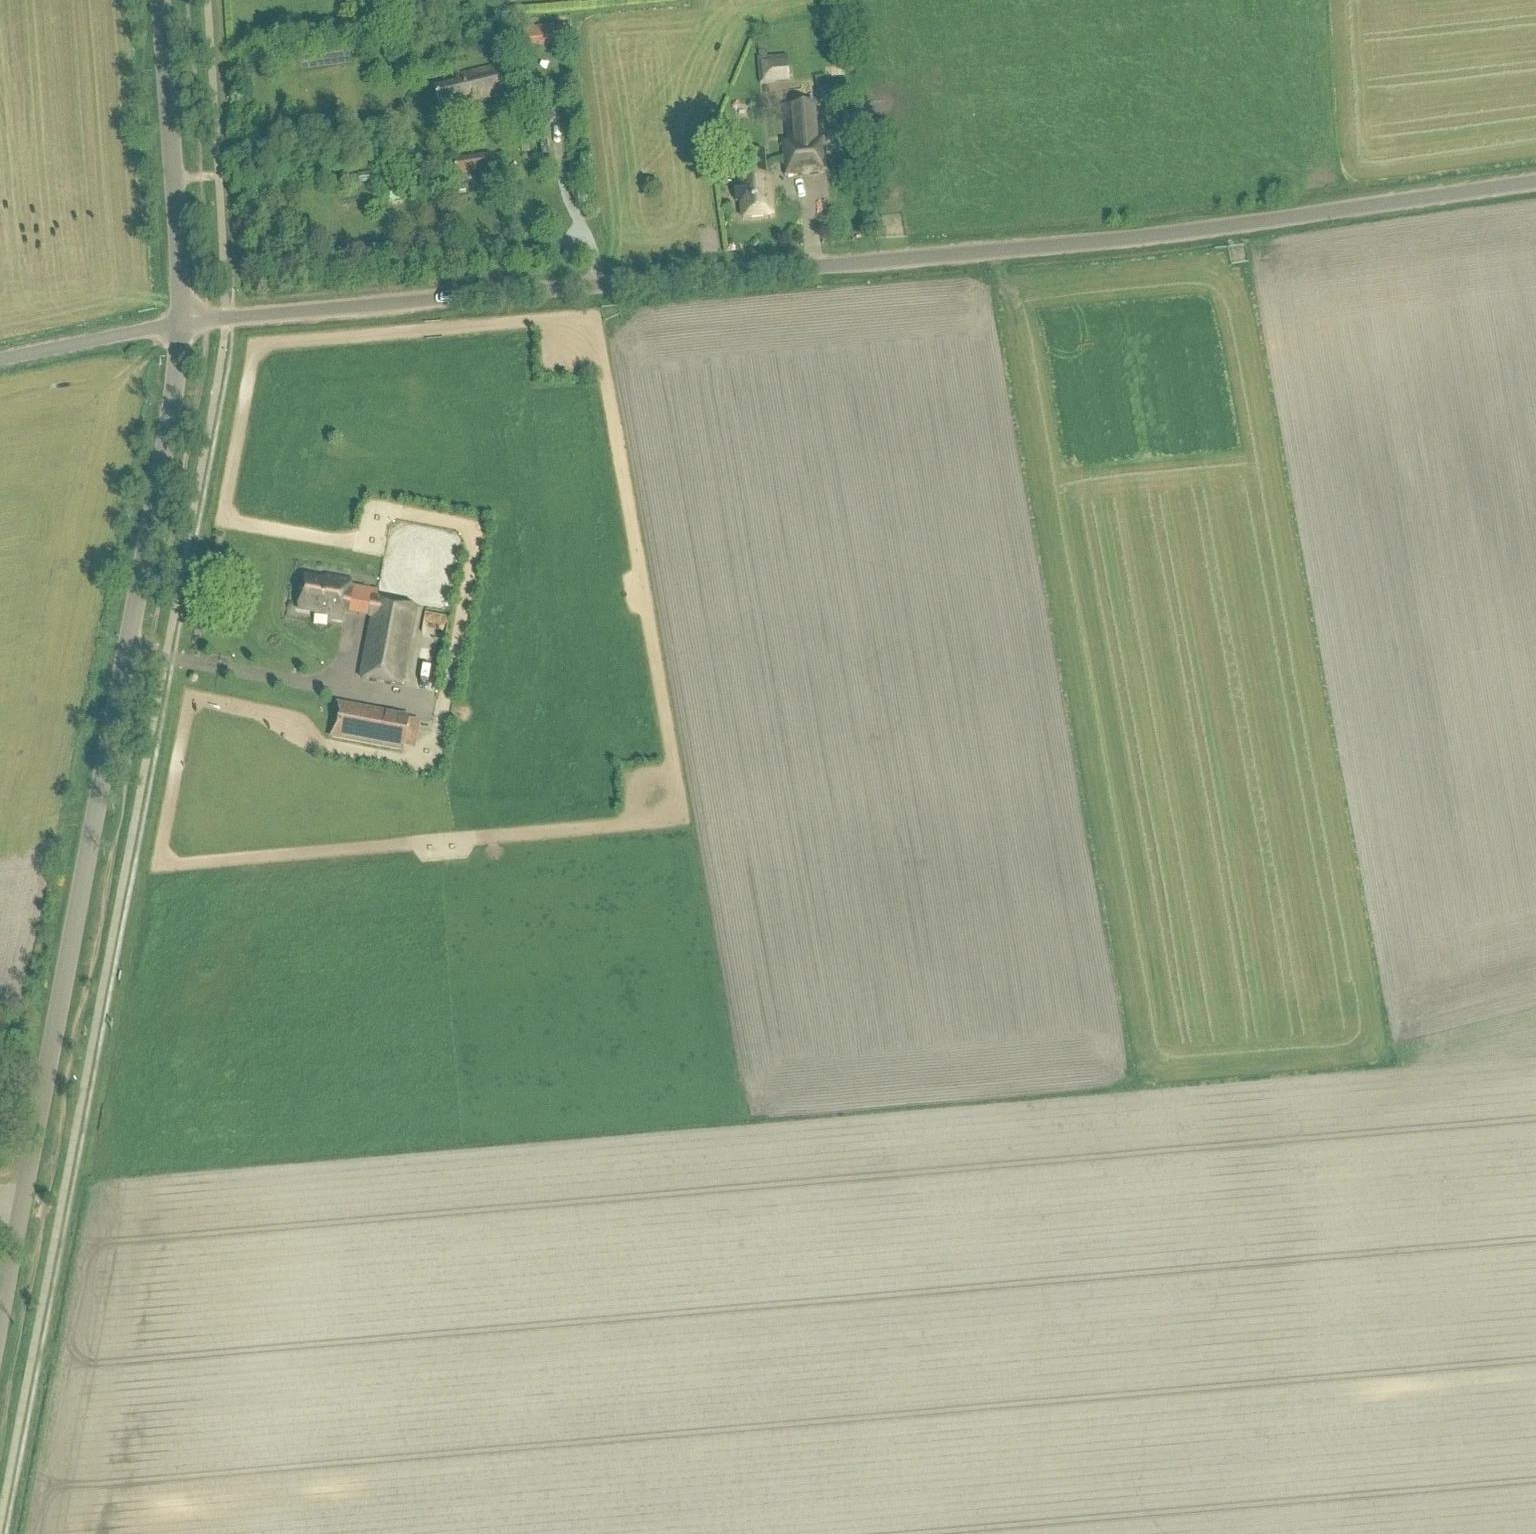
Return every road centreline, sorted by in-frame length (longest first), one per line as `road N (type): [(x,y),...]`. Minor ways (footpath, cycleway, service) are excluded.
road 1 (unclassified): [(181,323),(1135,239),(1535,183)]
road 2 (unclassified): [(0,1329),(169,423),(181,323)]
road 3 (unclassified): [(181,323),(160,0)]
road 4 (unclassified): [(181,323),(0,362)]

